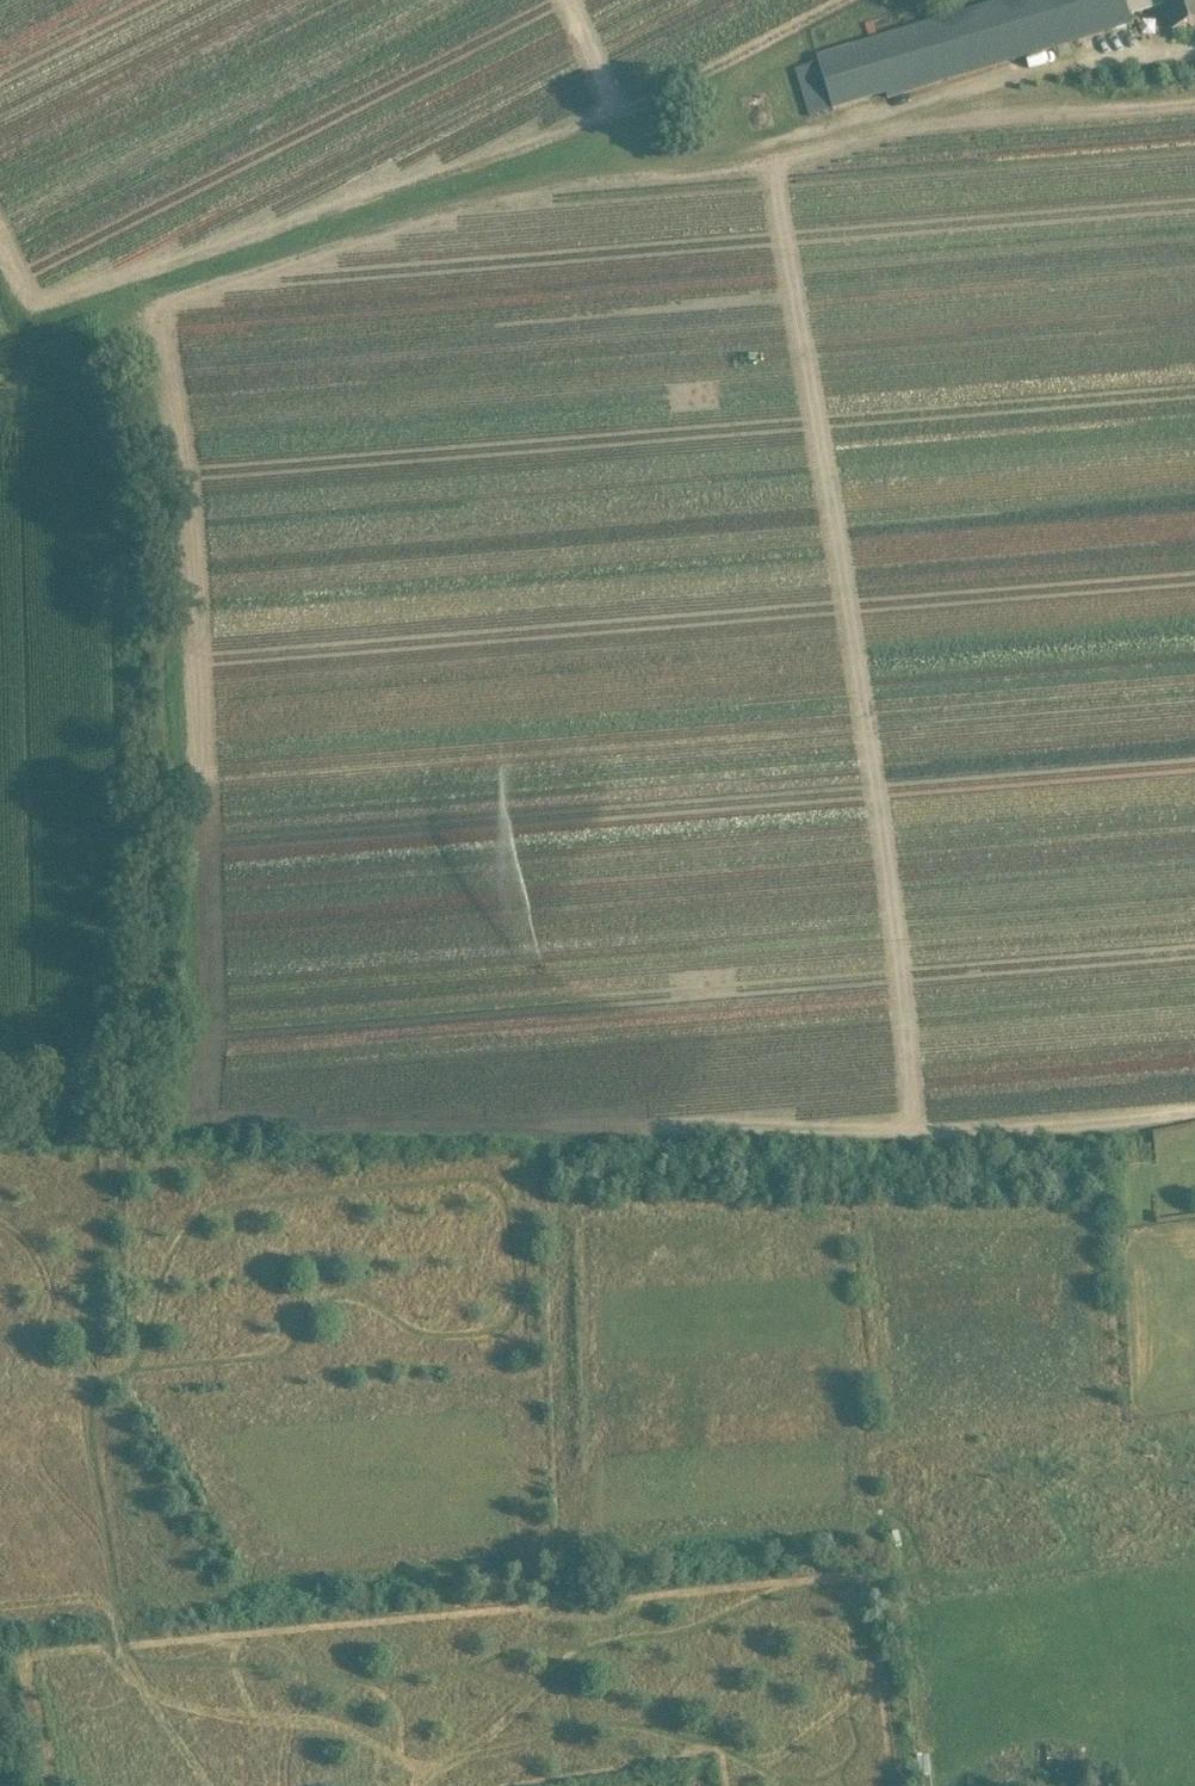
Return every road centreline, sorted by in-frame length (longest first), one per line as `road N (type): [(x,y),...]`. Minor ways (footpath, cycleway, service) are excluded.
road 1 (track): [(135,299),(586,150),(743,149),(1007,79),(1194,45)]

